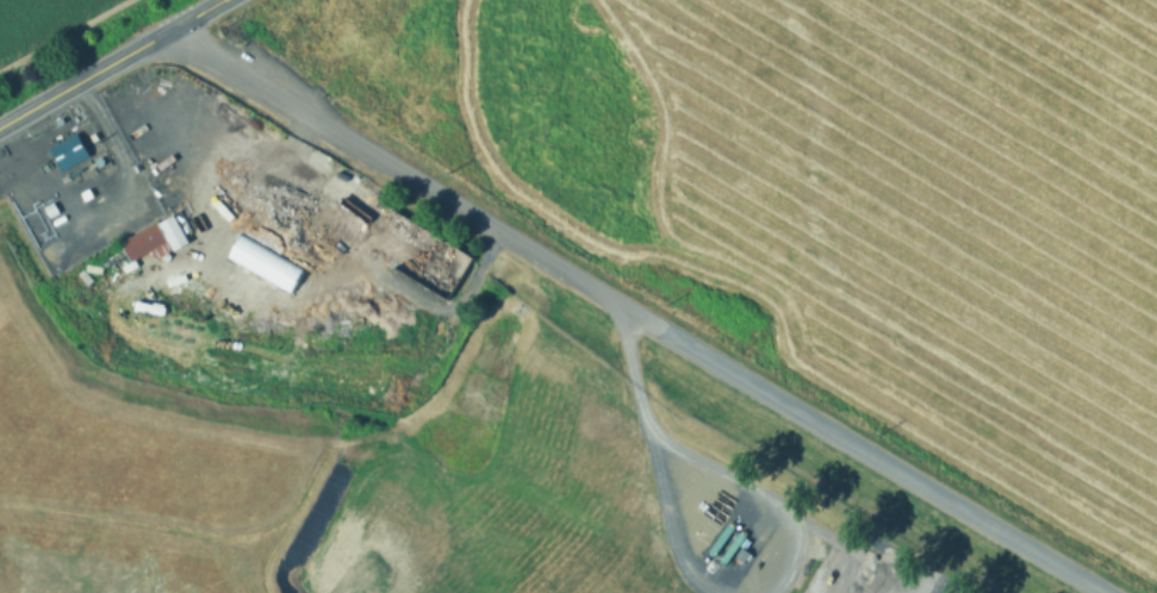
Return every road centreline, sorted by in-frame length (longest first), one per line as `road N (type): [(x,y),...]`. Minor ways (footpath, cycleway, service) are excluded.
road 1 (tertiary): [(0,127),(166,33)]

